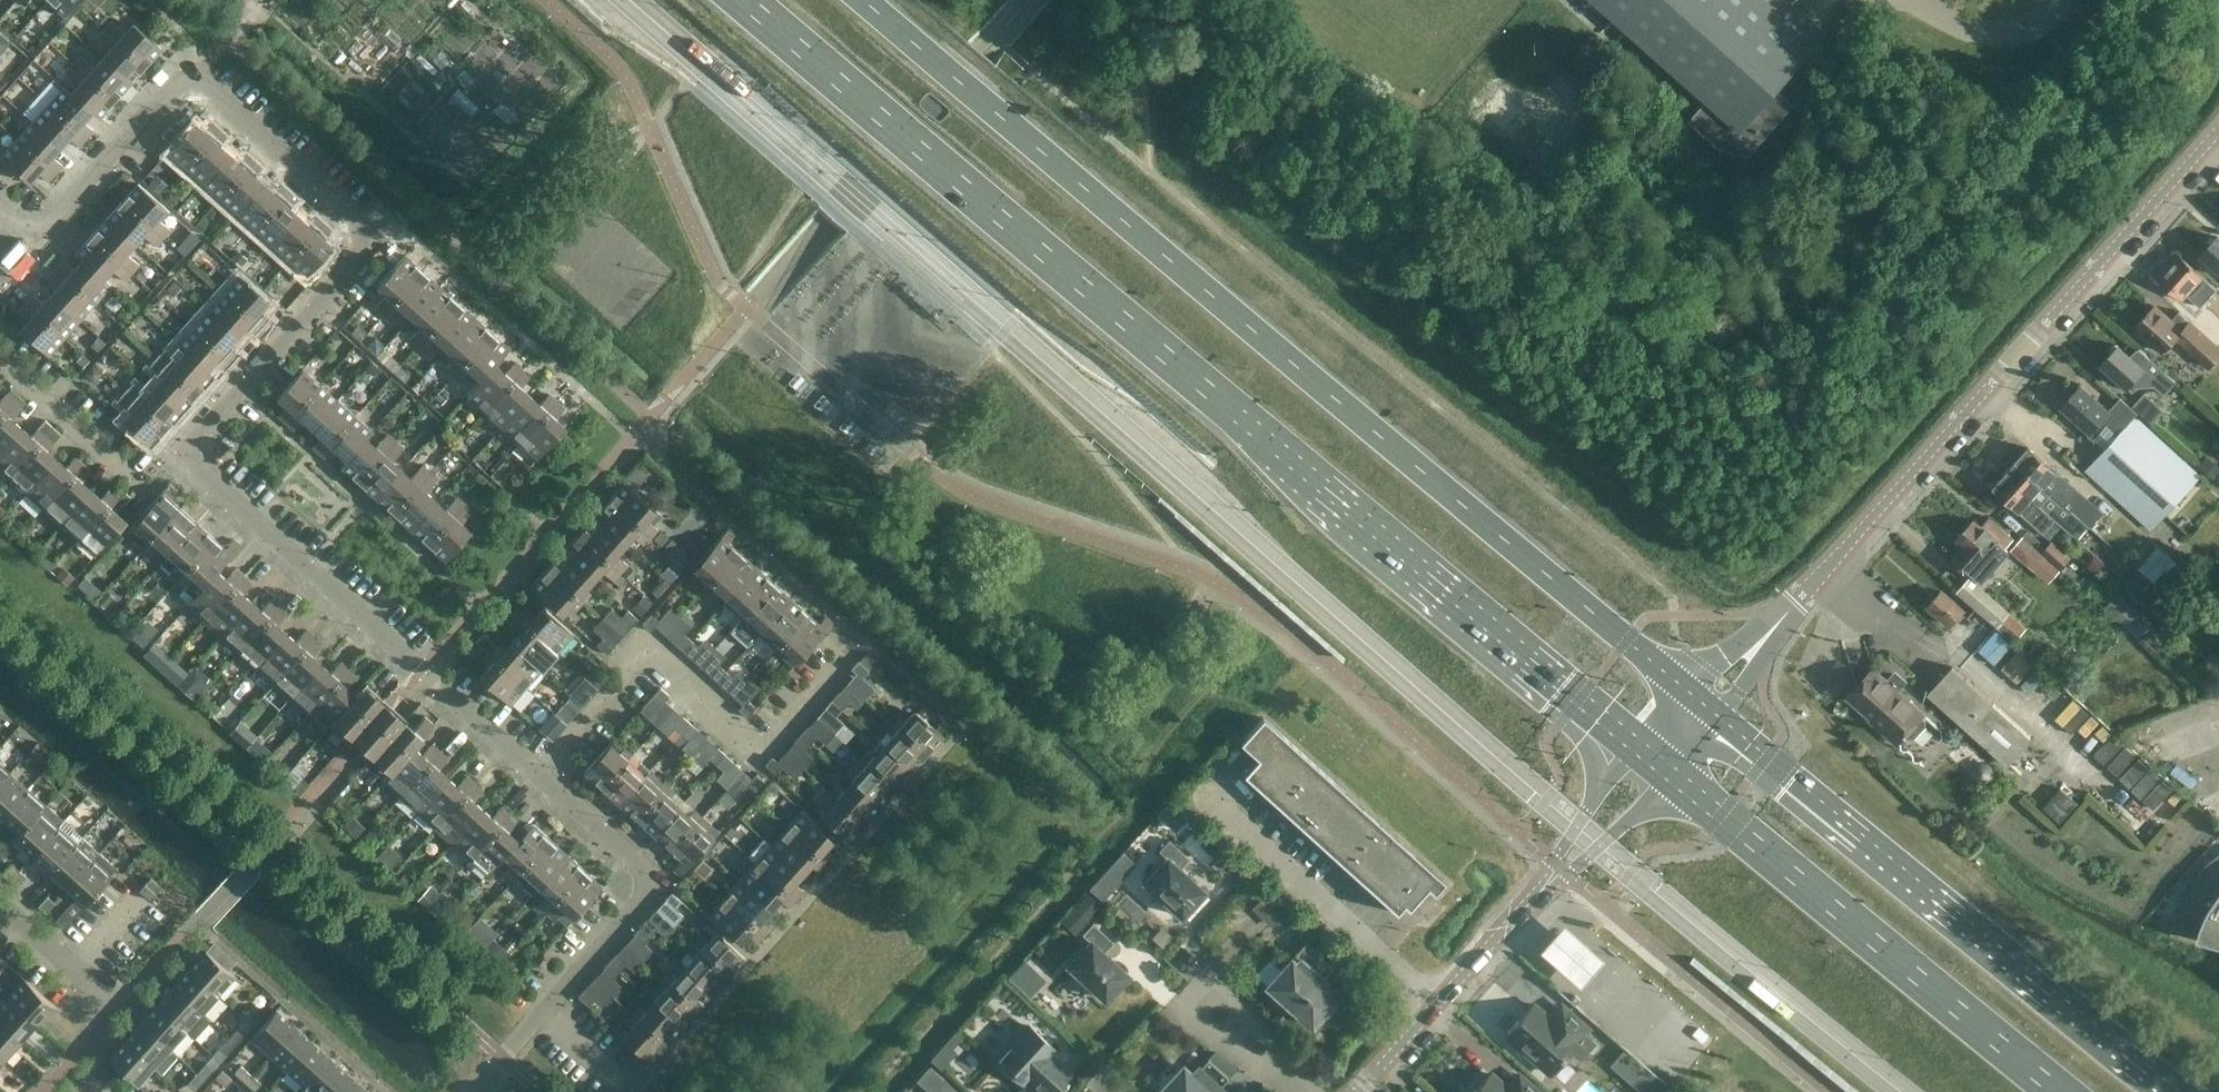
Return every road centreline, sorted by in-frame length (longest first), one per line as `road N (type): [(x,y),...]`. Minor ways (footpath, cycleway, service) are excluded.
road 1 (residential): [(538,778),(189,457),(194,441),(362,255),(371,236),(359,219),(195,79),(180,84),(54,220),(37,233),(20,229)]
road 2 (trunk): [(742,0),(1636,746)]
road 3 (trunk): [(1685,689),(864,0)]
road 4 (unclassified): [(1783,617),(2218,128)]
road 5 (trunk): [(2178,1091),(1724,721)]
road 6 (trunk): [(1677,779),(2065,1091)]
road 7 (residential): [(538,778),(650,655),(760,754),(863,642)]
road 8 (residential): [(472,1091),(653,887),(640,864),(538,778)]
road 9 (tertiary): [(1361,1091),(1560,867)]
road 10 (residential): [(145,488),(0,356)]
road 11 (residential): [(1274,1068),(1217,973),(1181,1012)]
road 12 (residential): [(117,1009),(0,907)]
road 13 (tertiary): [(1560,867),(1575,867),(1677,779)]
road 14 (tertiary): [(1636,746),(1559,855),(1560,867)]
road 15 (unclassified): [(1783,617),(1685,689)]

